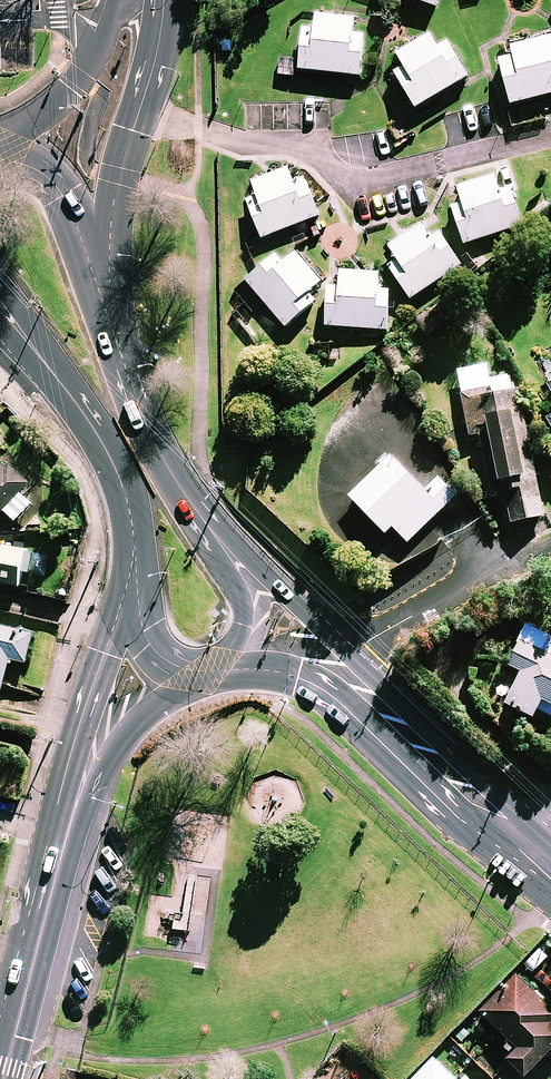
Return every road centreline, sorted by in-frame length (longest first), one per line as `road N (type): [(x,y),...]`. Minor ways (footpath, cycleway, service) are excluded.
road 1 (residential): [(139,113),(243,142),(300,147),(347,175),(369,177),(550,134)]
road 2 (secondary): [(100,259),(137,405),(180,489),(230,554)]
road 3 (secondary): [(82,783),(6,1078)]
road 4 (secondary): [(550,857),(476,800),(341,672)]
road 5 (secondary): [(135,559),(126,494),(112,462),(25,338)]
road 6 (residential): [(341,672),(363,644),(550,543)]
road 7 (secondary): [(82,783),(90,694),(135,559)]
road 8 (secondary): [(2,161),(82,75),(119,0)]
road 9 (secondary): [(203,673),(164,698),(82,783)]
road 10 (secondary): [(230,554),(267,581),(341,672)]
road 11 (secondary): [(139,113),(100,259)]
road 12 (secondary): [(203,673),(166,661),(145,635),(135,559)]
road 13 (secondary): [(2,161),(41,174),(62,192),(100,259)]
road 14 (secondary): [(341,672),(270,666),(203,673)]
road 15 (secondary): [(230,554),(243,624),(235,644),(203,673)]

